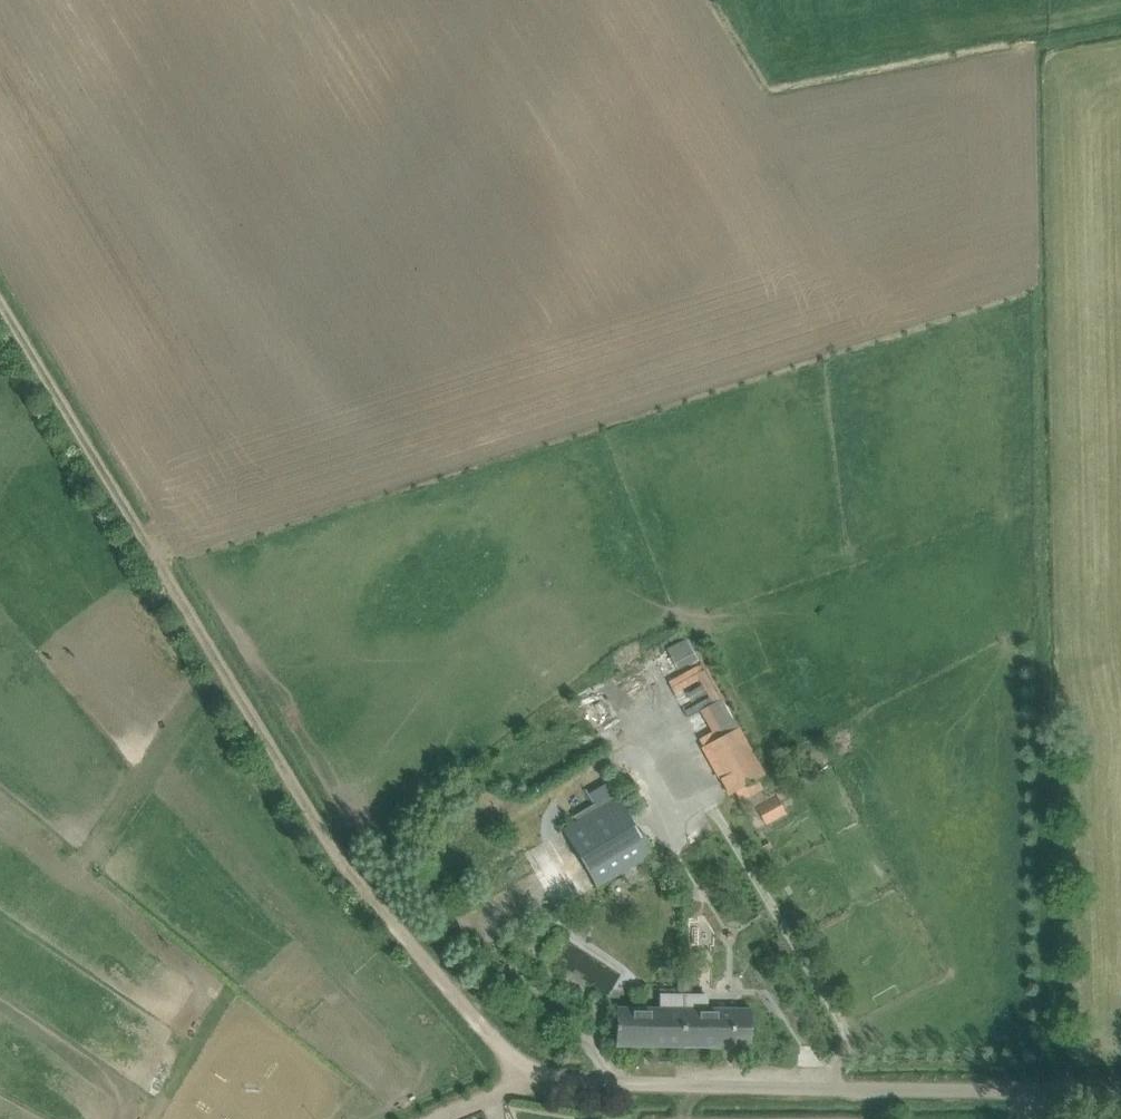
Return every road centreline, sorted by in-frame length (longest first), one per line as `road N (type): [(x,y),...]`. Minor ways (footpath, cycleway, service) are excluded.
road 1 (track): [(0,312),(168,592),(261,730),(316,835),(492,1035)]
road 2 (unclassified): [(492,1035),(535,1071),(564,1080),(1120,1082)]

